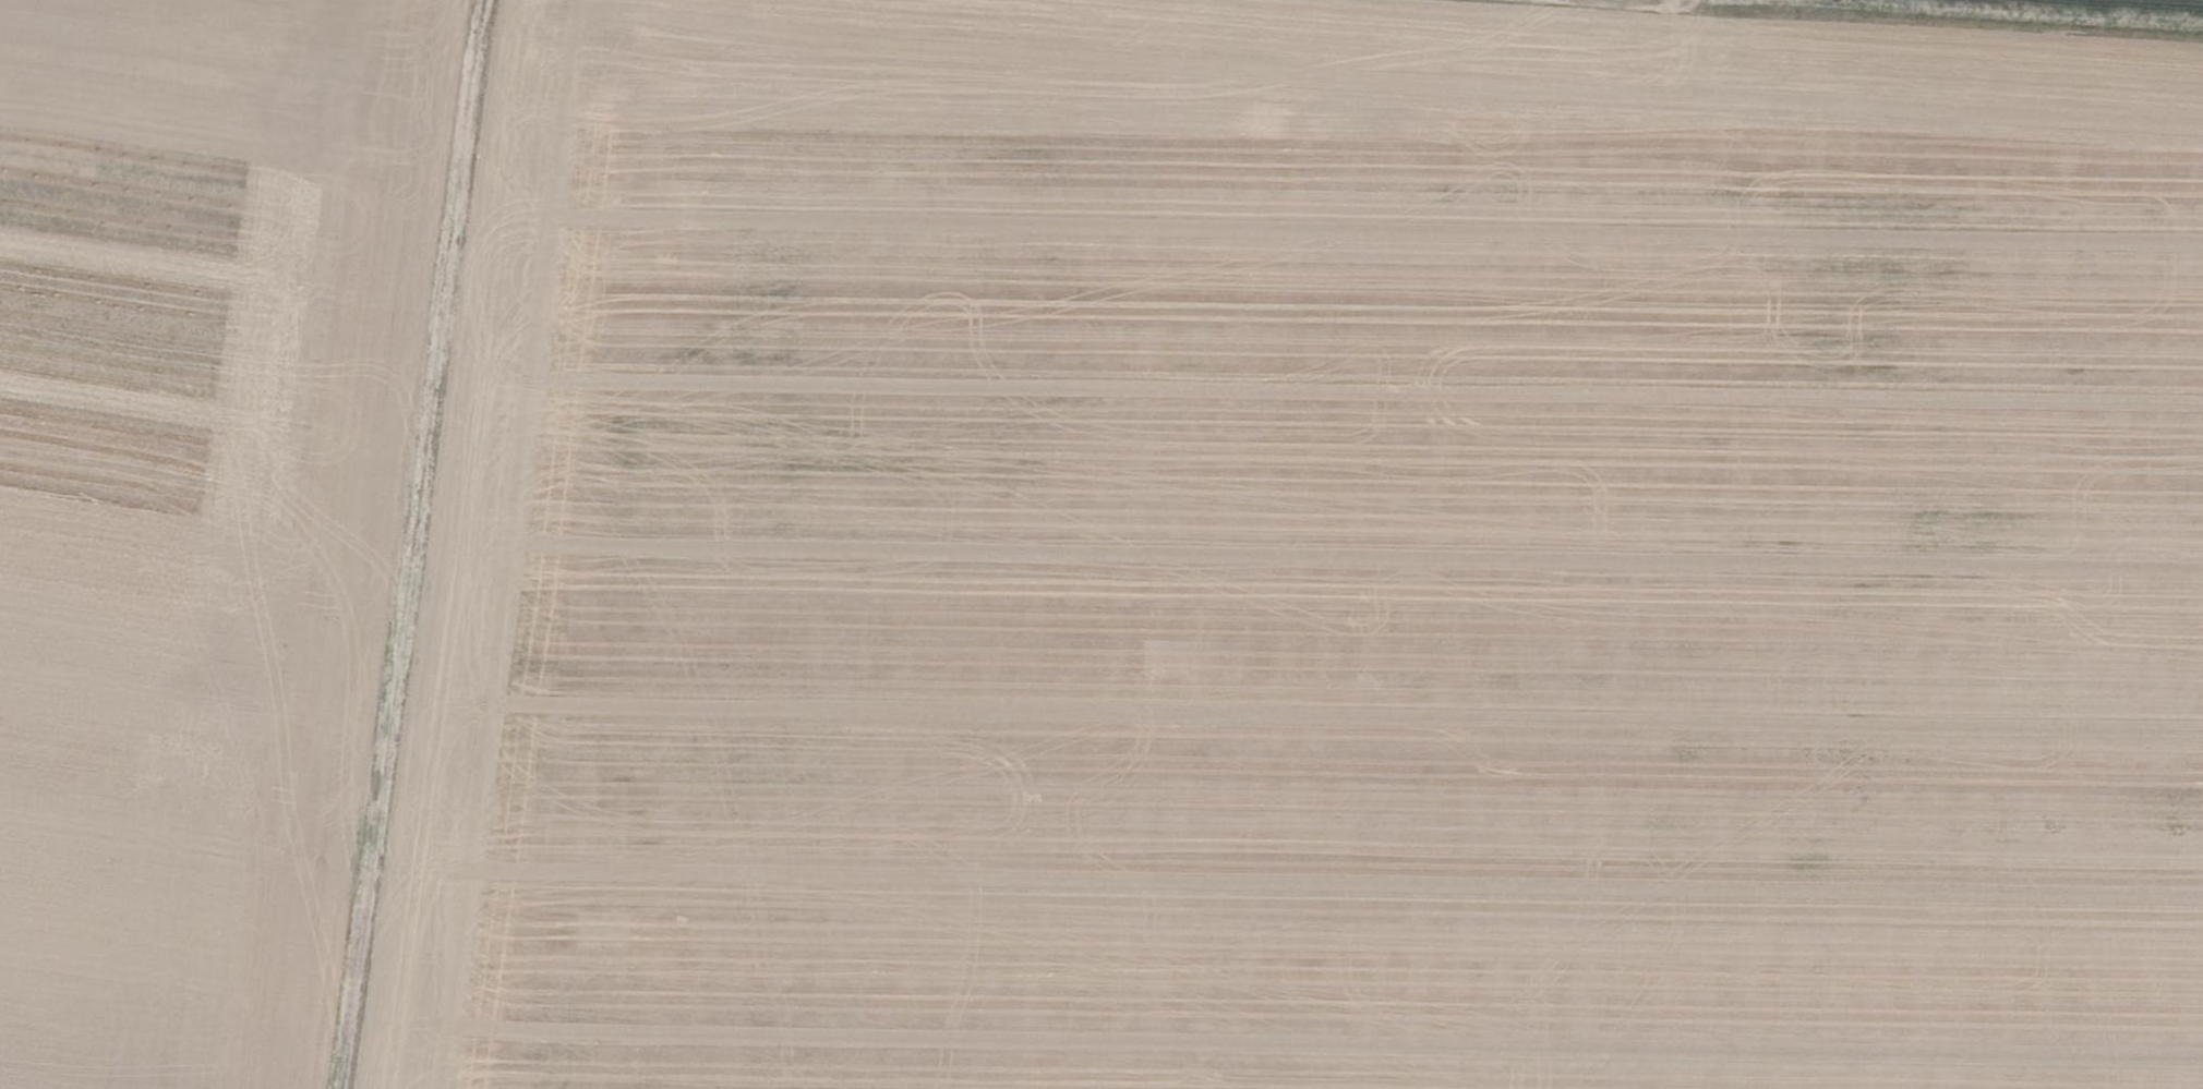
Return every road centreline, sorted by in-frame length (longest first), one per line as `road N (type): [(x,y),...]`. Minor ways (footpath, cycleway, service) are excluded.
road 1 (track): [(349,1088),(493,0)]

